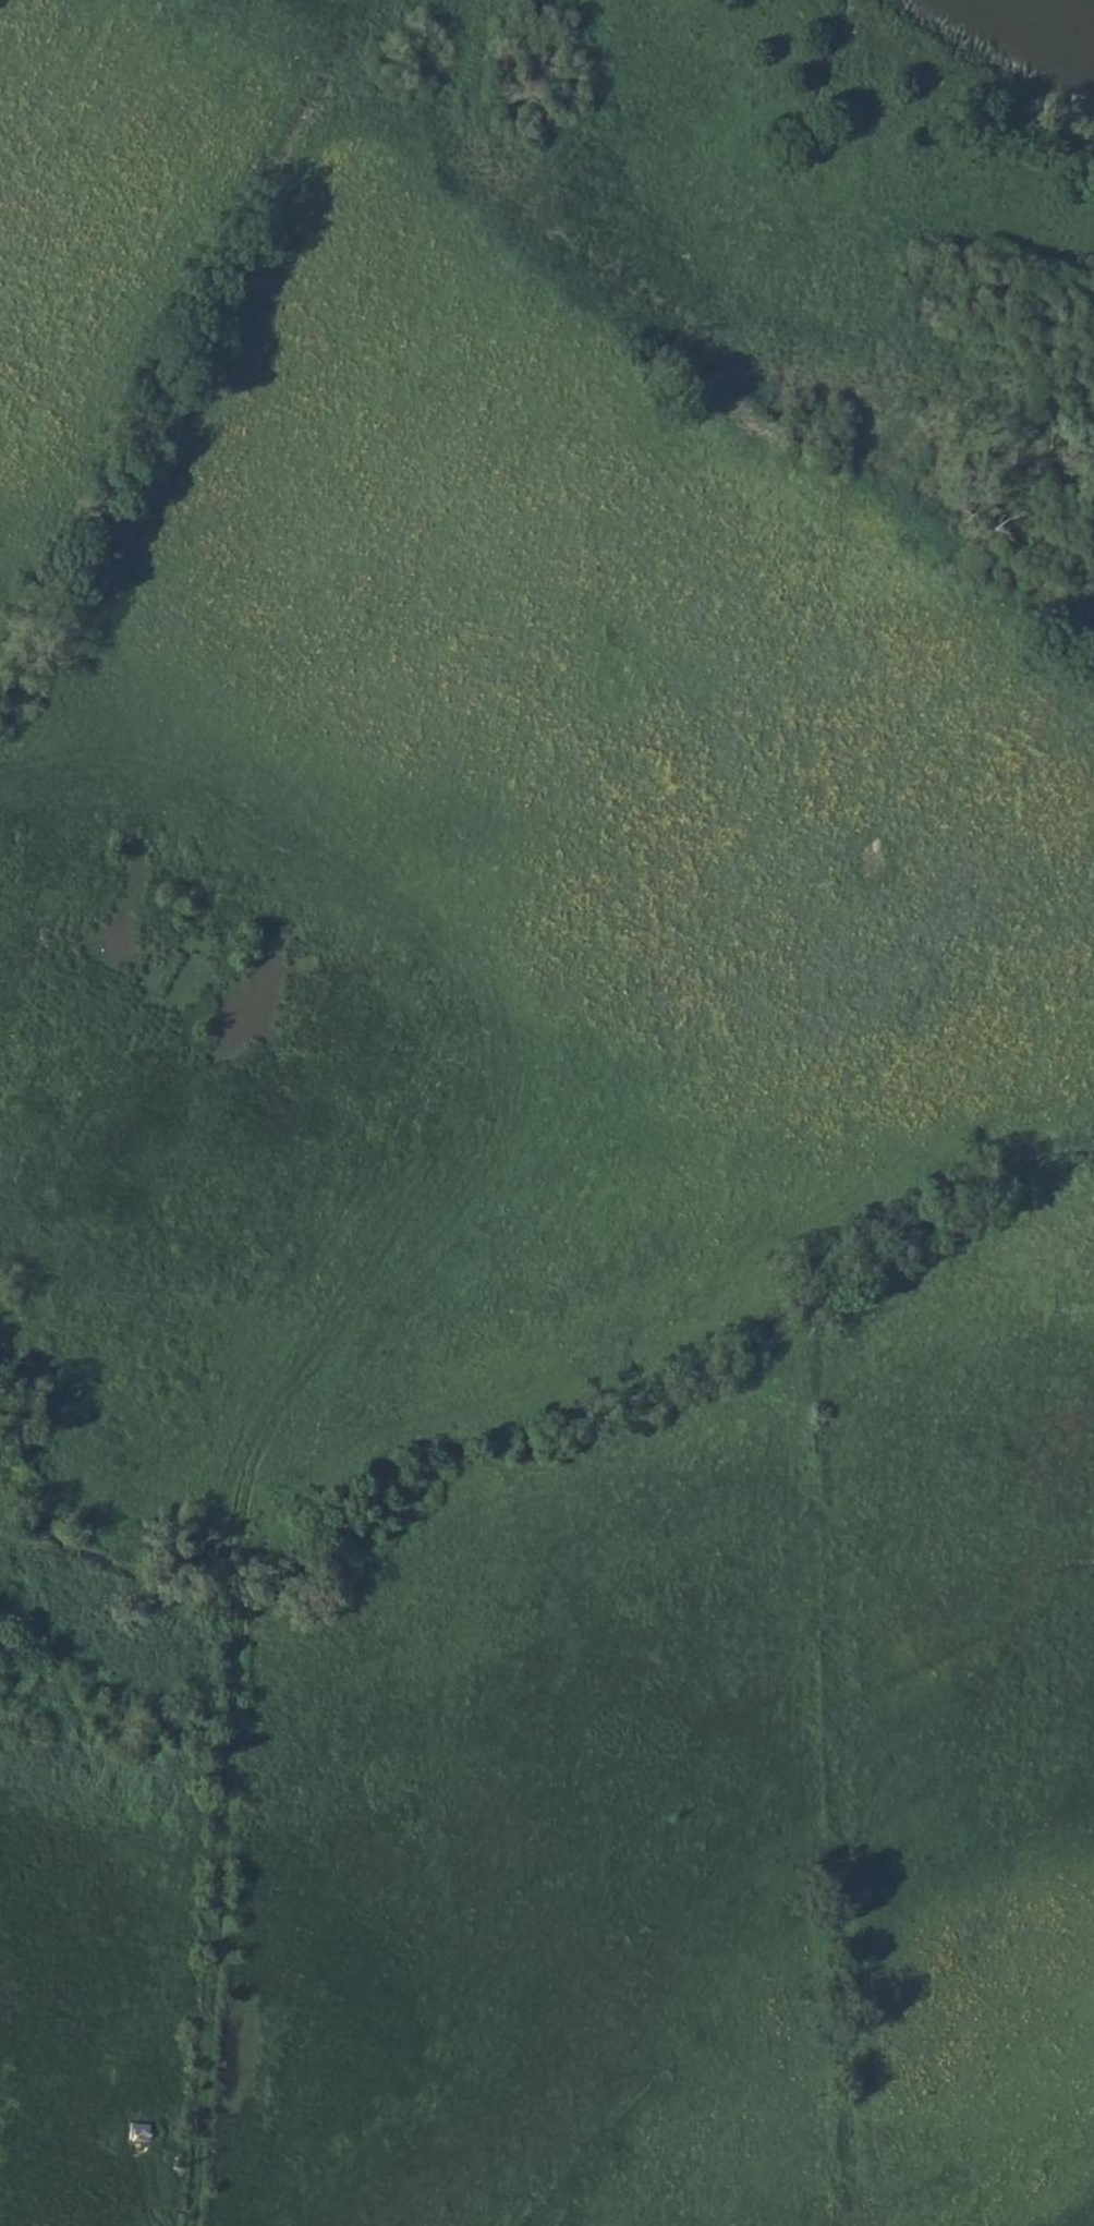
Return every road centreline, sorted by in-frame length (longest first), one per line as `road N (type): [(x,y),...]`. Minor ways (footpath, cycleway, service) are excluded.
road 1 (track): [(191,2225),(236,1628)]

